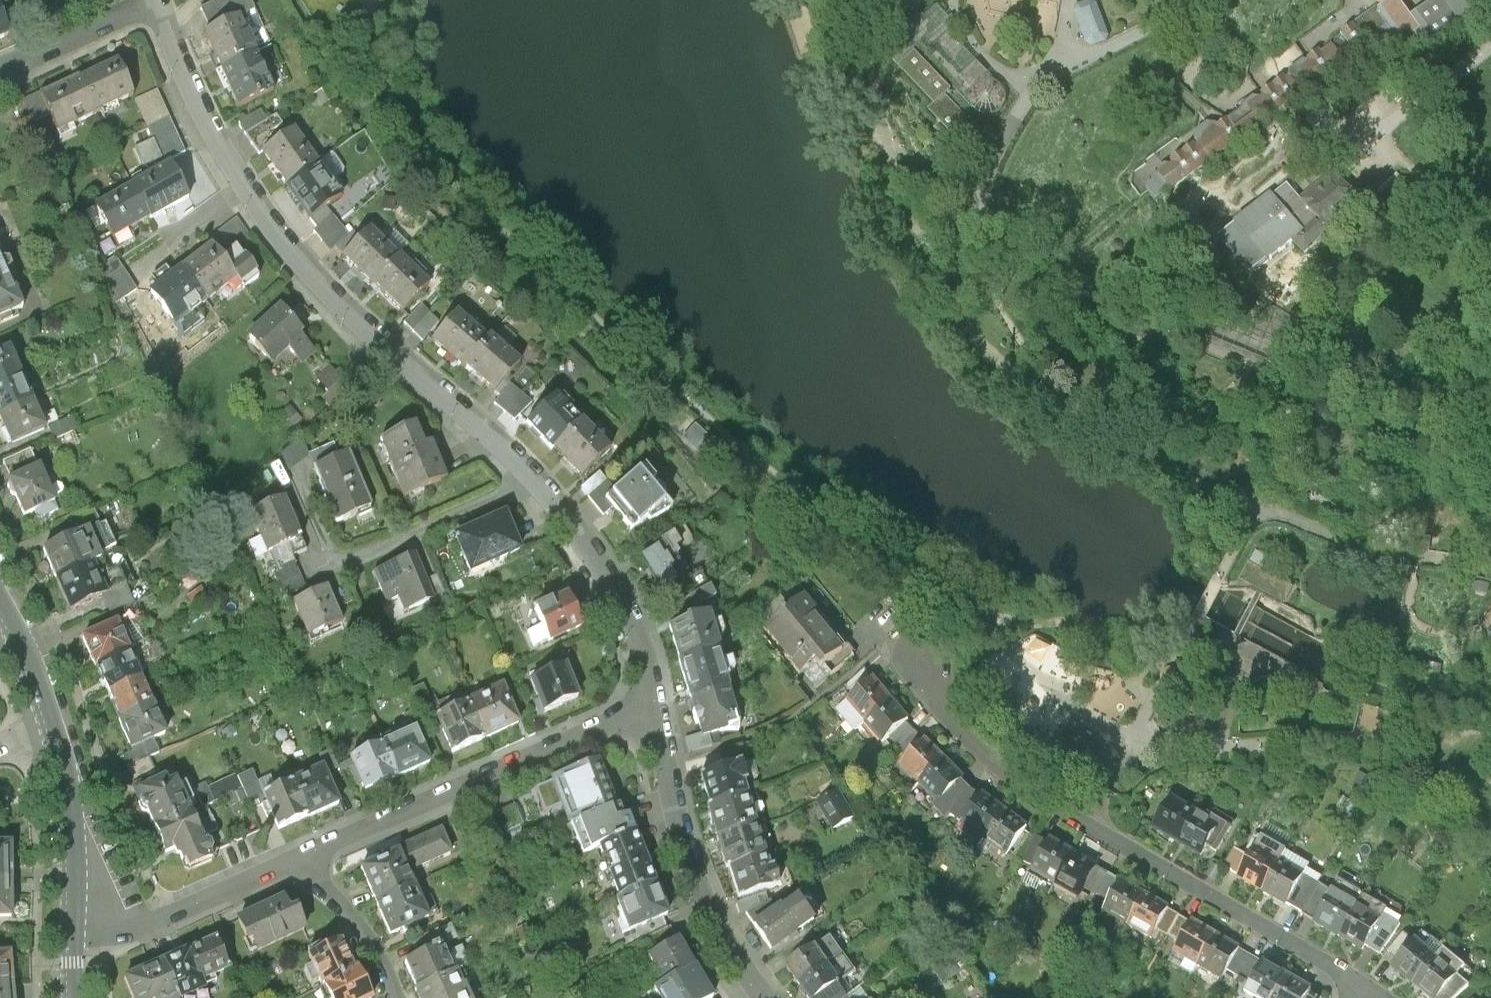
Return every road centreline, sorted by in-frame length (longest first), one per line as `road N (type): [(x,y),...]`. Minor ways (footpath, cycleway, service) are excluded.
road 1 (residential): [(160,5),(202,118),(244,190),(363,324),(567,508),(611,566),(646,637),(658,696)]
road 2 (residential): [(1363,985),(1056,804),(979,747),(941,705),(918,650)]
road 3 (residential): [(658,696),(304,857)]
road 4 (residential): [(658,696),(699,868),(723,921),(775,997)]
road 5 (residential): [(304,857),(130,924),(75,925)]
road 6 (tertiary): [(53,723),(70,787),(75,925)]
road 7 (residential): [(0,72),(160,5)]
road 8 (residential): [(304,857),(374,941),(397,997)]
road 9 (tertiary): [(0,599),(53,723)]

